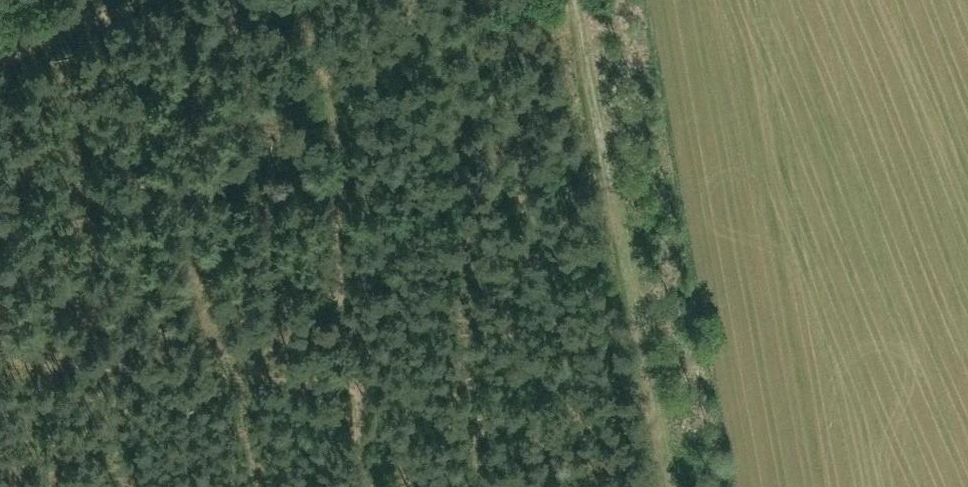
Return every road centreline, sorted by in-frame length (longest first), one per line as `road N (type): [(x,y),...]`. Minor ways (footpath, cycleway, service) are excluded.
road 1 (track): [(586,0),(677,486)]

